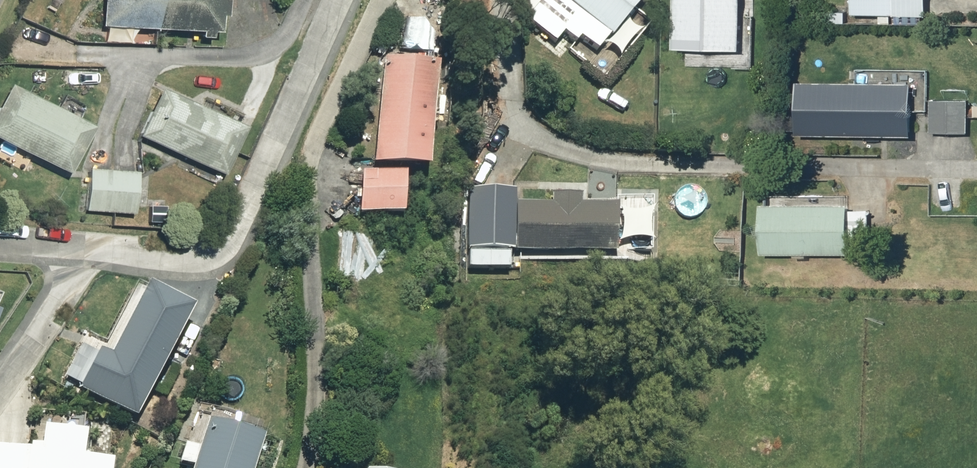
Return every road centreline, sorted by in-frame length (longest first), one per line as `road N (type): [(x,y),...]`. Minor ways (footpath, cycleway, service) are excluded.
road 1 (residential): [(340,0),(234,230),(214,251),(69,252)]
road 2 (residential): [(69,252),(0,356)]

